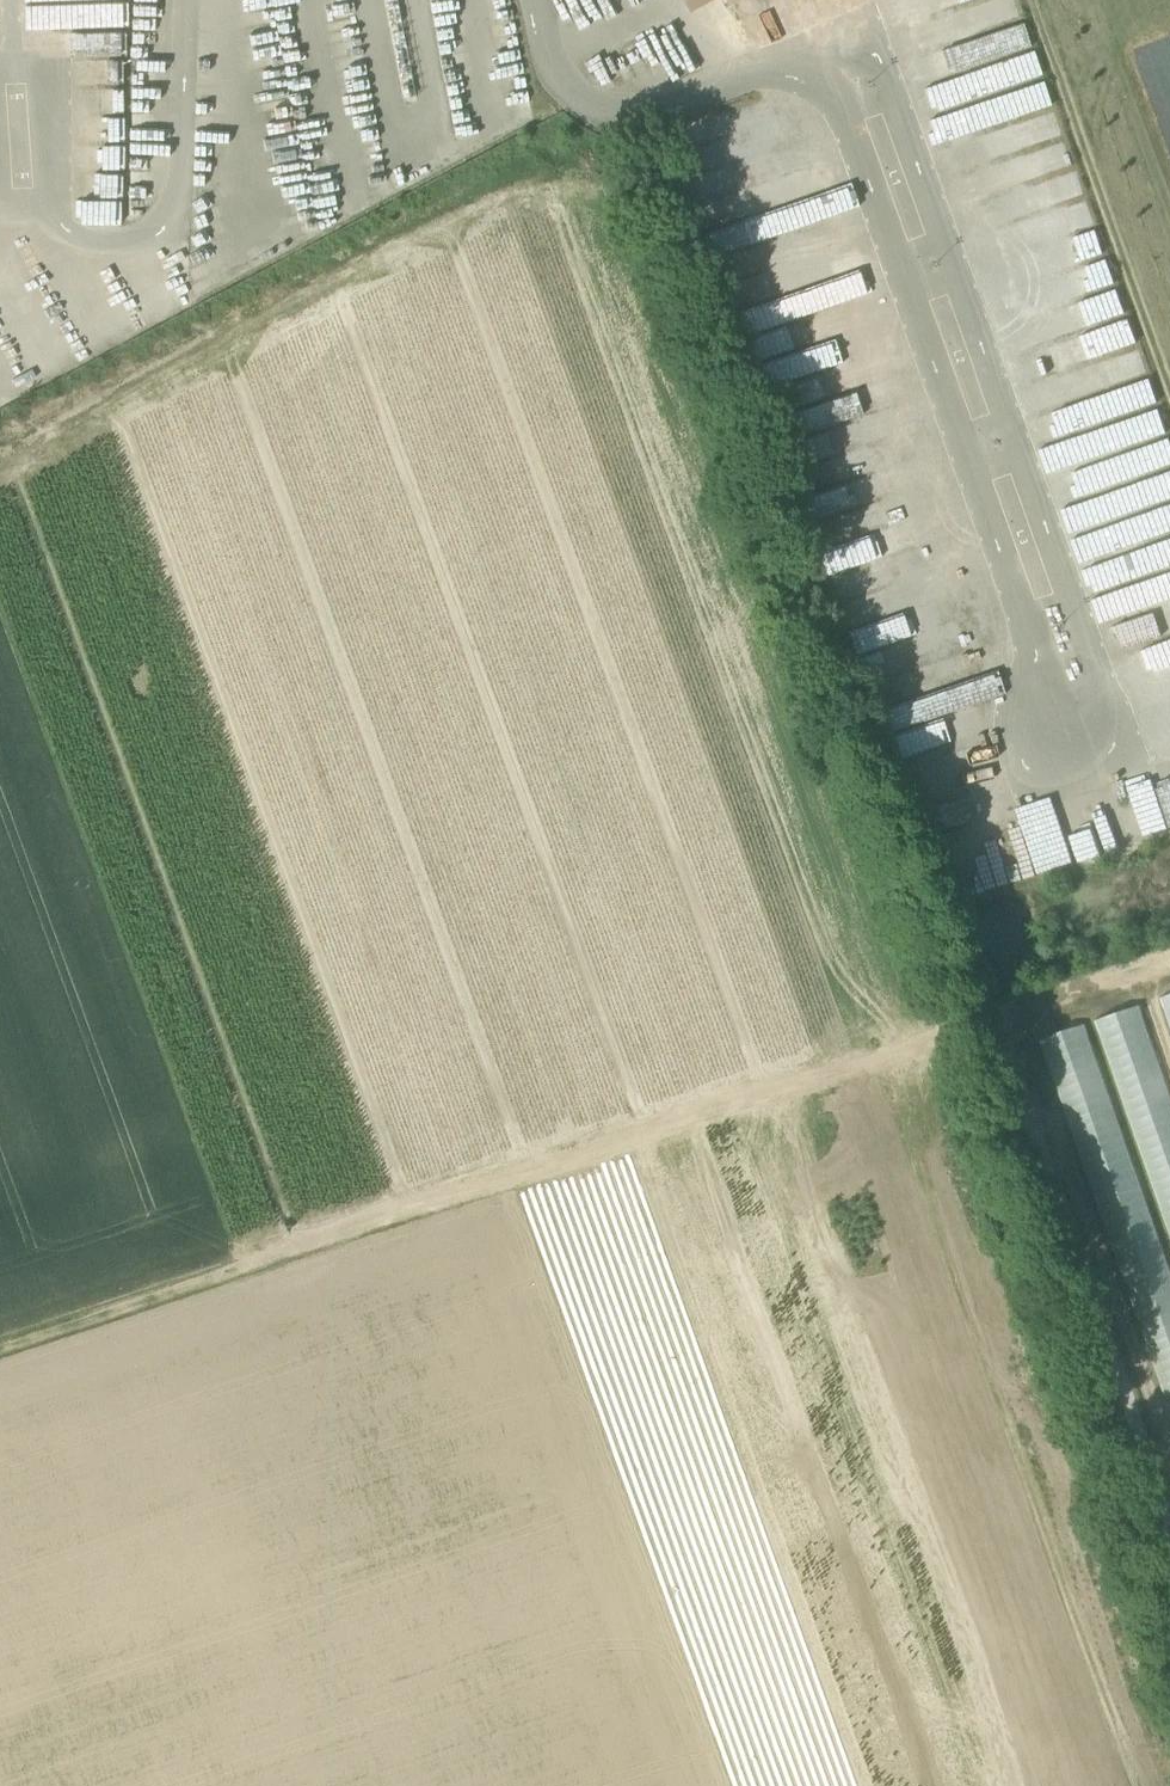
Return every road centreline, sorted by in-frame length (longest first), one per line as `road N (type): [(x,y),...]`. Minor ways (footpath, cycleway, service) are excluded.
road 1 (track): [(996,1014),(0,1355)]
road 2 (track): [(0,459),(539,180)]
road 3 (track): [(1169,1516),(996,1014)]
road 4 (track): [(1169,413),(1017,0)]
road 5 (track): [(996,1014),(1169,955)]

